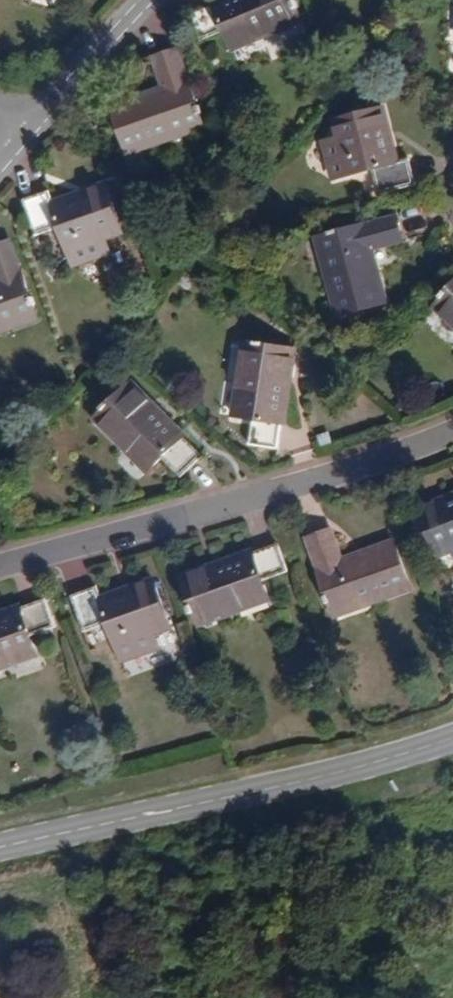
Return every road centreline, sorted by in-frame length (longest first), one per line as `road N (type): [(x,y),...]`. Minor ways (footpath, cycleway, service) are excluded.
road 1 (residential): [(0,571),(395,458),(452,432)]
road 2 (tertiary): [(452,732),(0,843)]
road 3 (residential): [(14,140),(138,0)]

